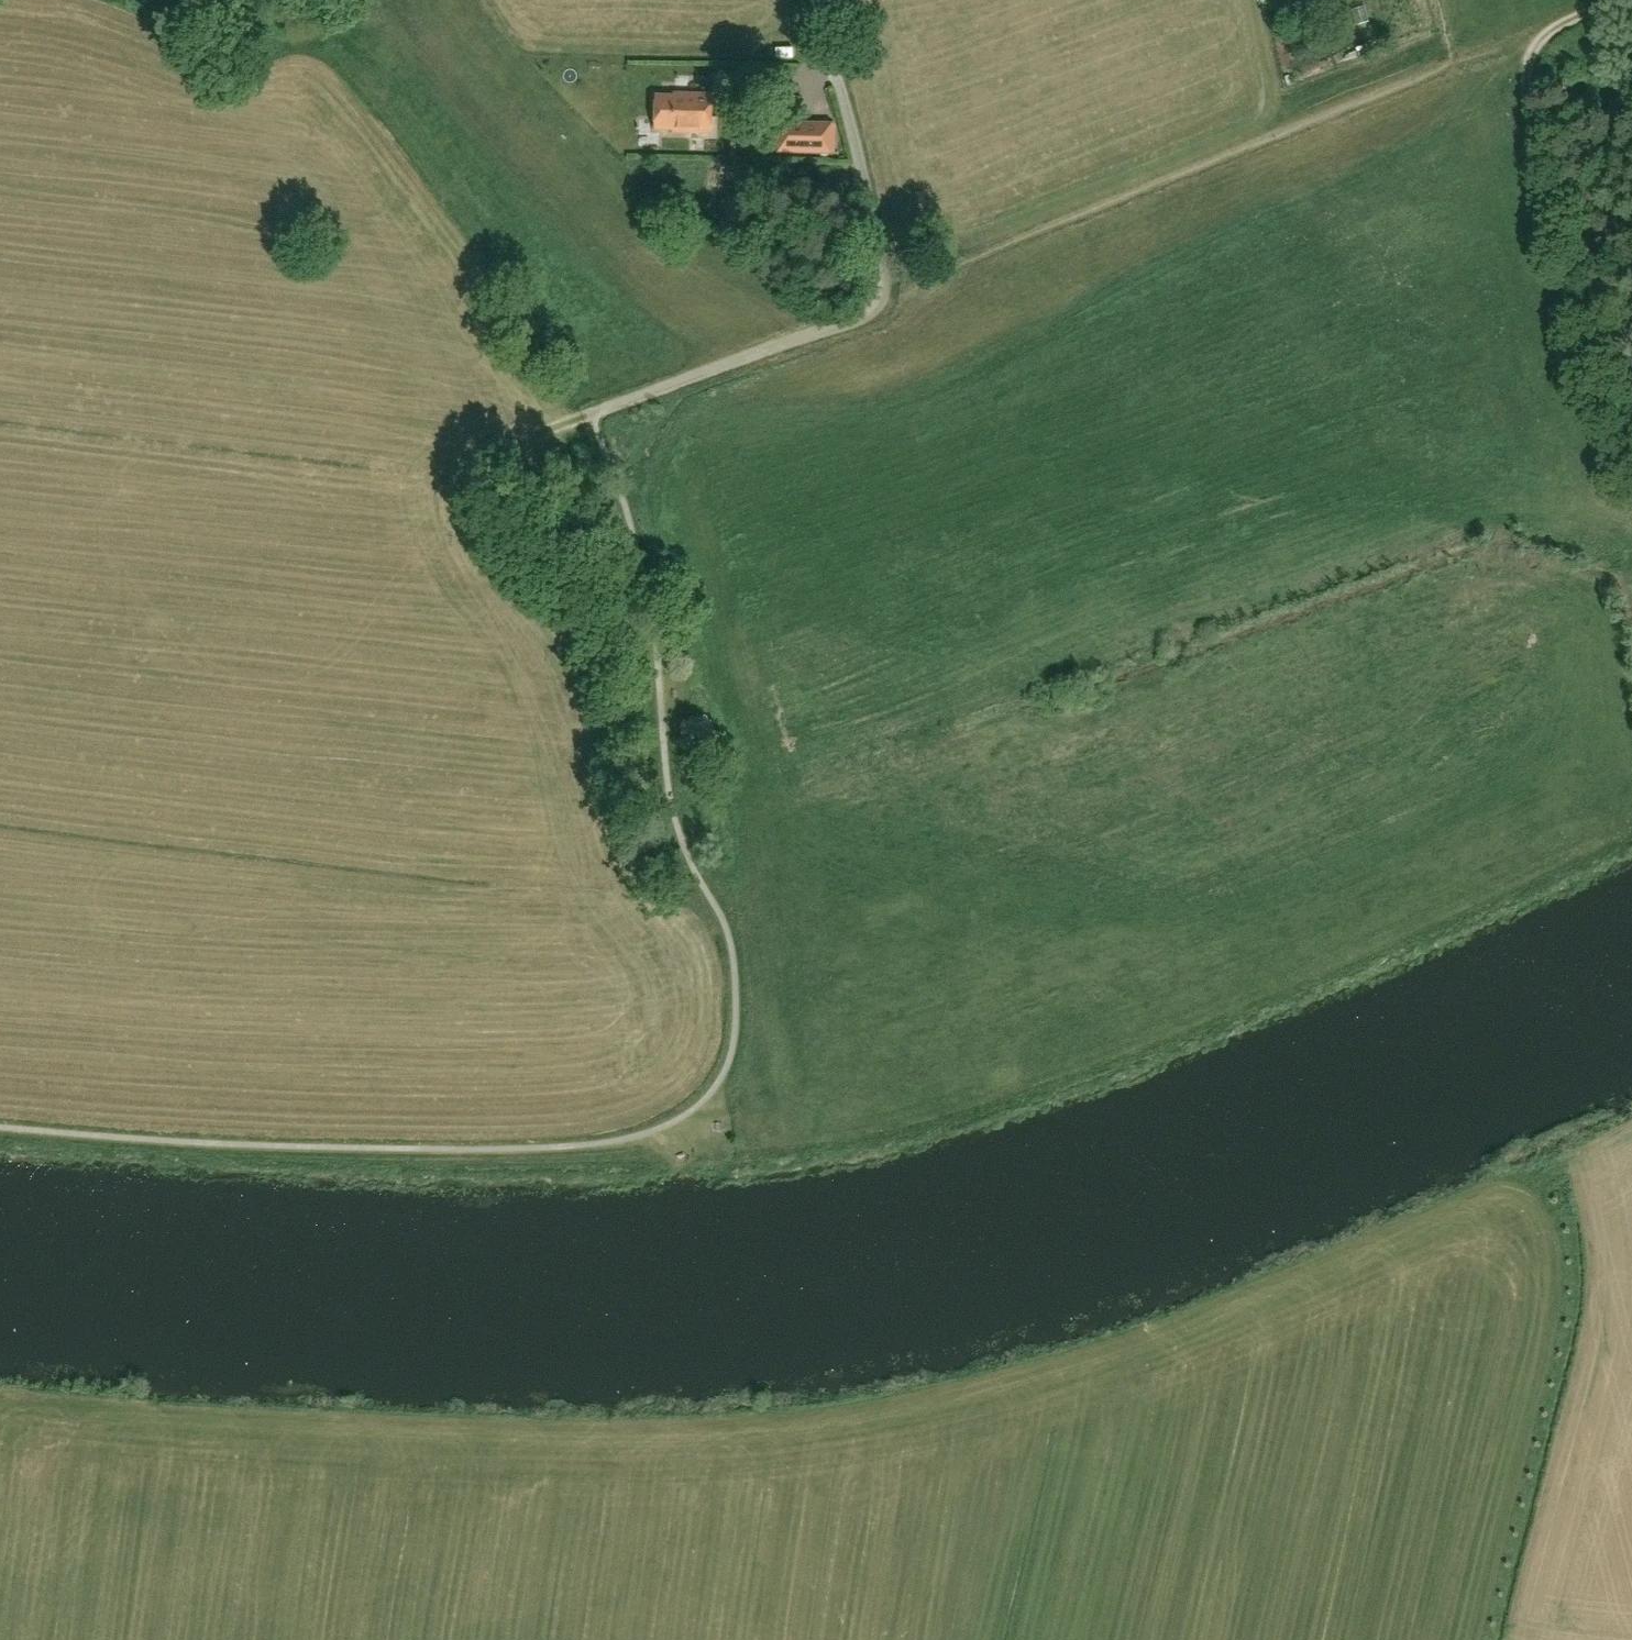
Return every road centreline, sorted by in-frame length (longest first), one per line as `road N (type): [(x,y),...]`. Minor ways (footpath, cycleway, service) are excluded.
road 1 (track): [(1631,453),(1526,101),(1530,57),(1541,39),(1618,0)]
road 2 (unclassified): [(876,235),(819,0)]

